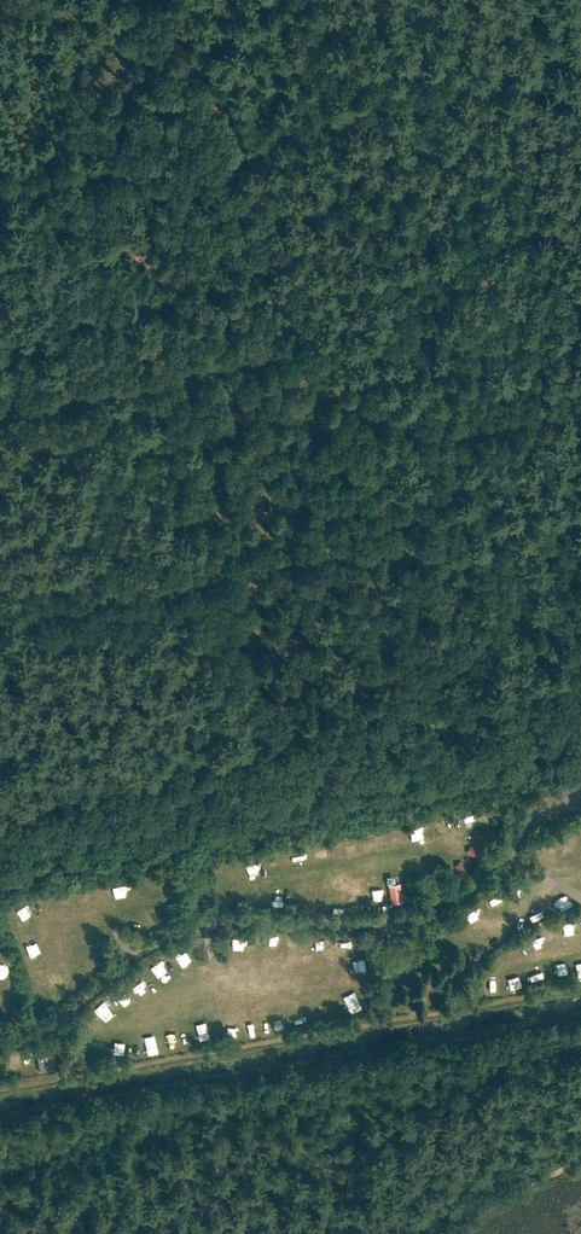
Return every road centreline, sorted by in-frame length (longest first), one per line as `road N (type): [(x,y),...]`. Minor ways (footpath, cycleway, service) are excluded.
road 1 (track): [(580,794),(521,830),(442,908),(420,918),(238,918),(182,929),(120,968),(61,1023),(0,1043)]
road 2 (unclassified): [(0,849),(580,737)]
road 3 (track): [(257,359),(262,253),(236,164),(194,84),(169,0)]
road 4 (track): [(580,409),(426,425),(340,401),(257,359)]
road 5 (track): [(0,409),(257,359)]
road 6 (track): [(580,1161),(488,1211),(462,1233)]

